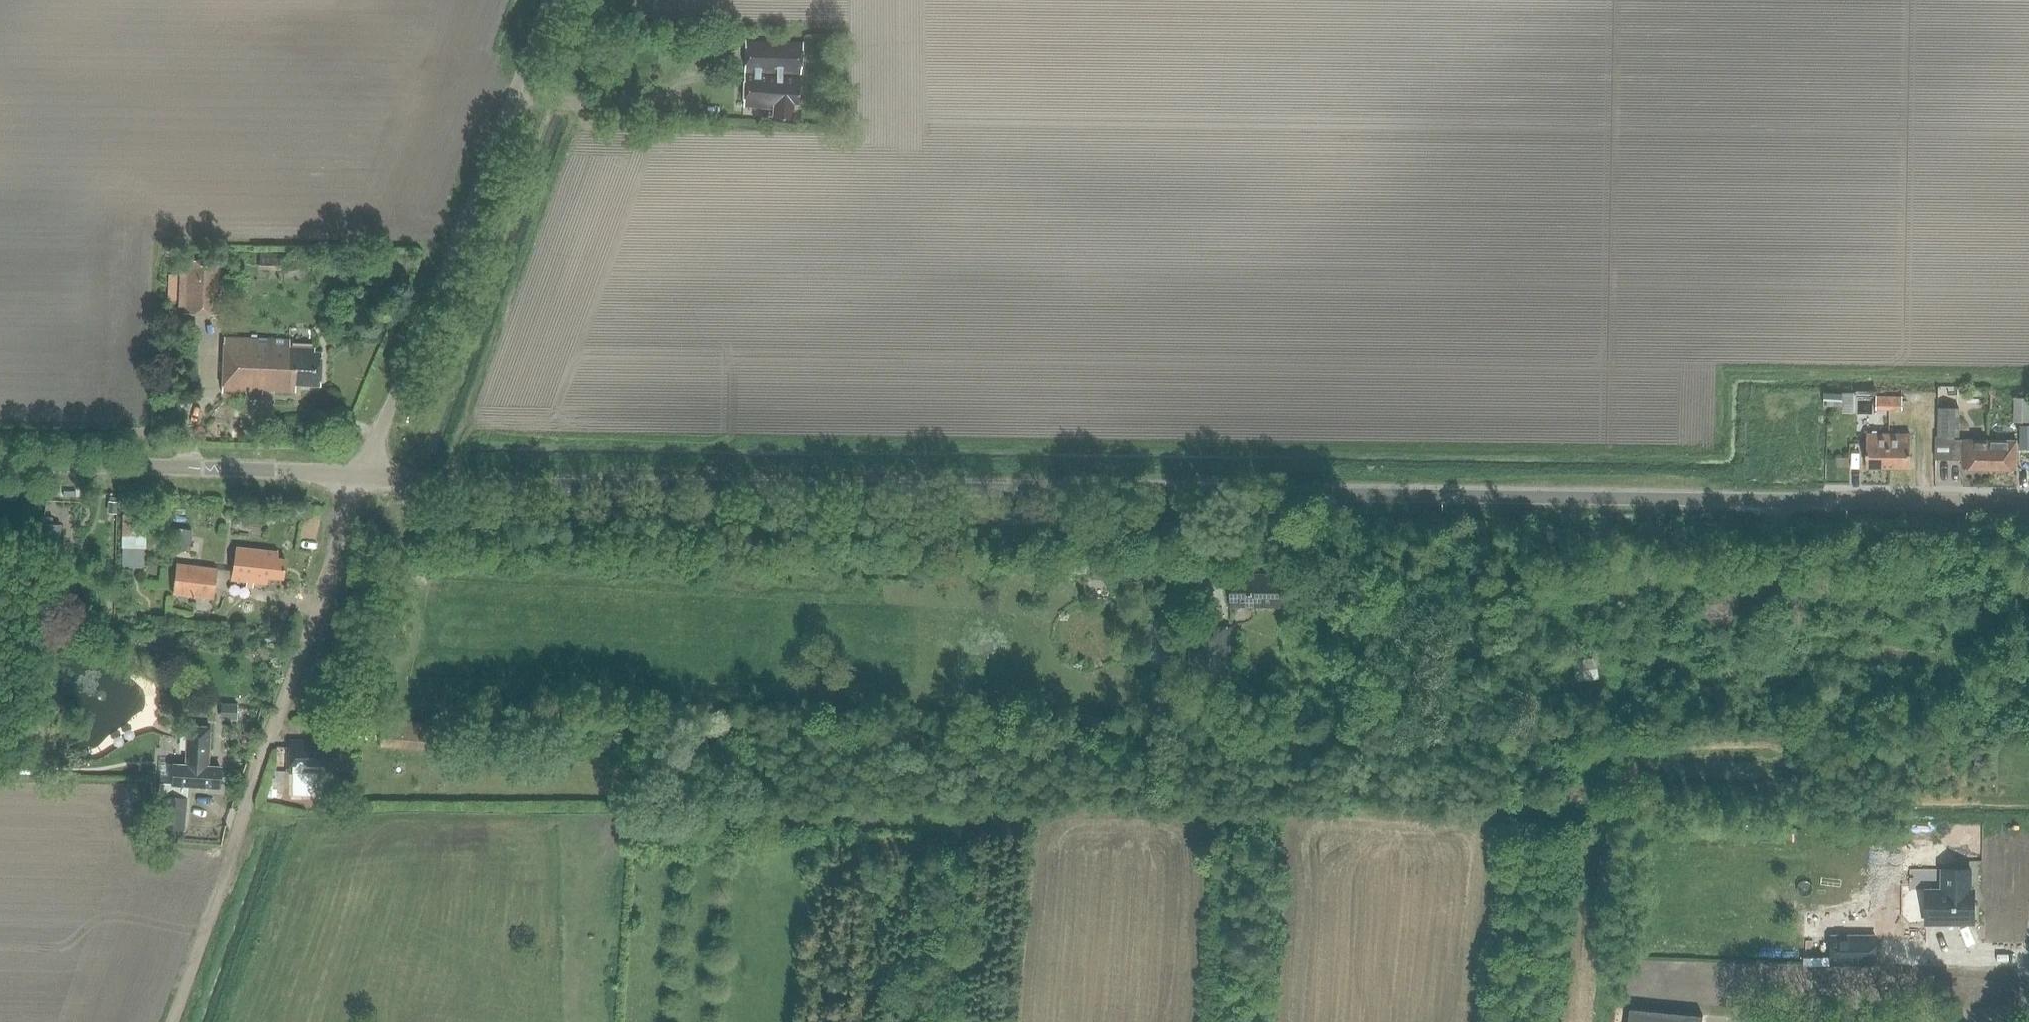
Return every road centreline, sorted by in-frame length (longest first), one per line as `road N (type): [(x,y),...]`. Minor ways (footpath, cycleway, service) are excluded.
road 1 (unclassified): [(2028,503),(359,474)]
road 2 (track): [(359,474),(177,1021)]
road 3 (unclassified): [(359,474),(450,260),(545,0)]
road 4 (unclassified): [(359,474),(0,465)]

